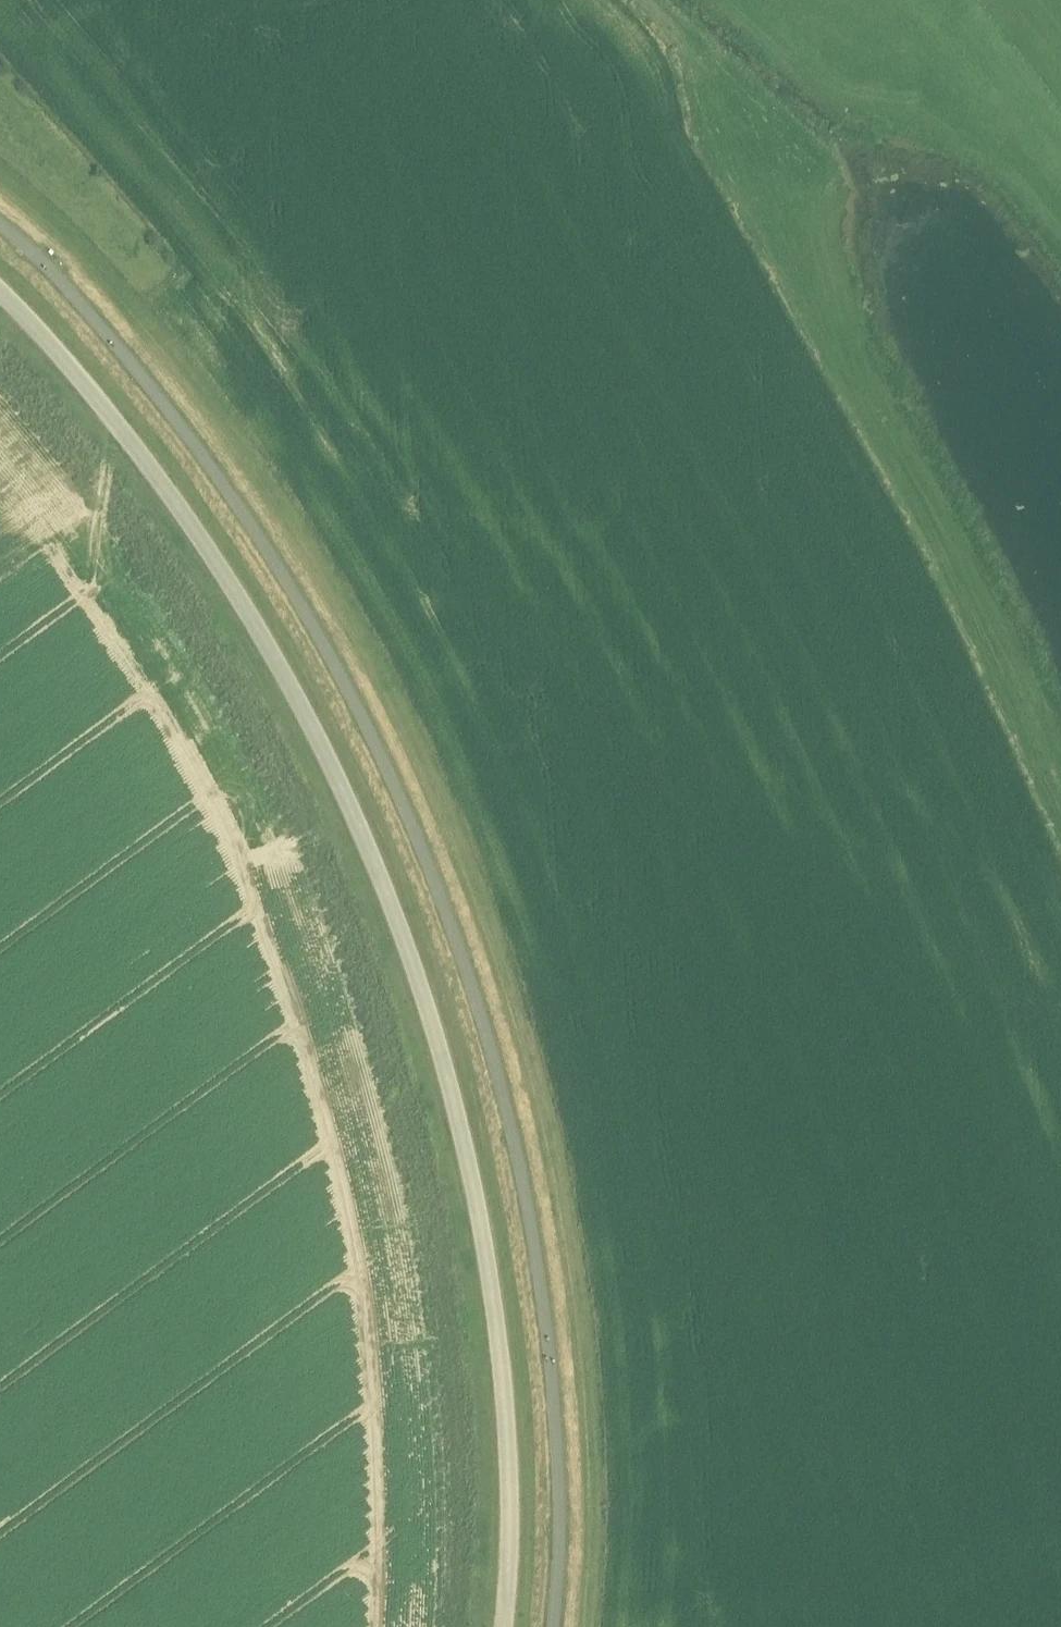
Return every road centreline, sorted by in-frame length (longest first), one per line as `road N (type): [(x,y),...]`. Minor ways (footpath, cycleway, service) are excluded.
road 1 (unclassified): [(503,1626),(511,1495),(498,1341),(457,1117),(416,971),(353,815),(280,667),(132,444),(0,292)]

